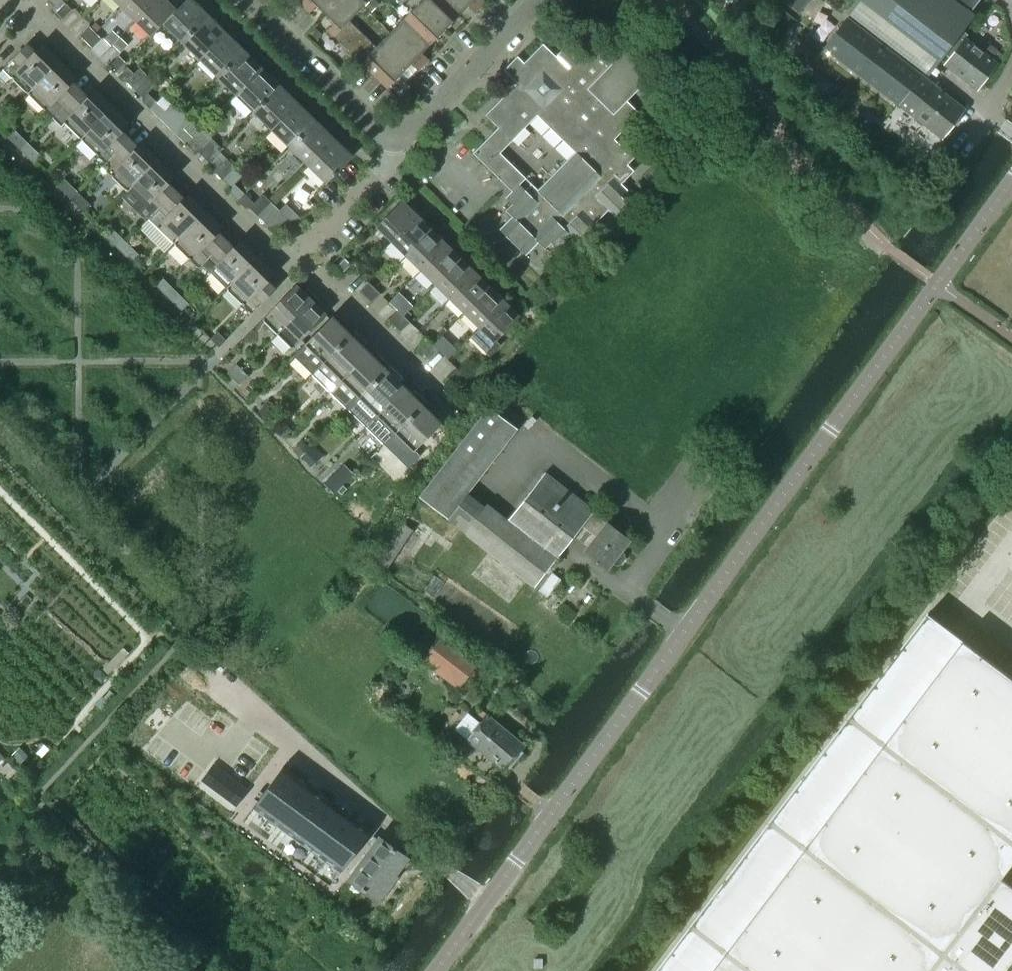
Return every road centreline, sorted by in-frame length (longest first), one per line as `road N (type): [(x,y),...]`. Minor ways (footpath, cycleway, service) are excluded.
road 1 (unclassified): [(436,970),(1011,181)]
road 2 (residential): [(31,0),(289,257)]
road 3 (residential): [(451,404),(289,257)]
road 4 (residential): [(379,134),(402,128),(531,0)]
road 5 (residential): [(245,0),(379,134)]
road 6 (residential): [(289,257),(383,162),(379,134)]

